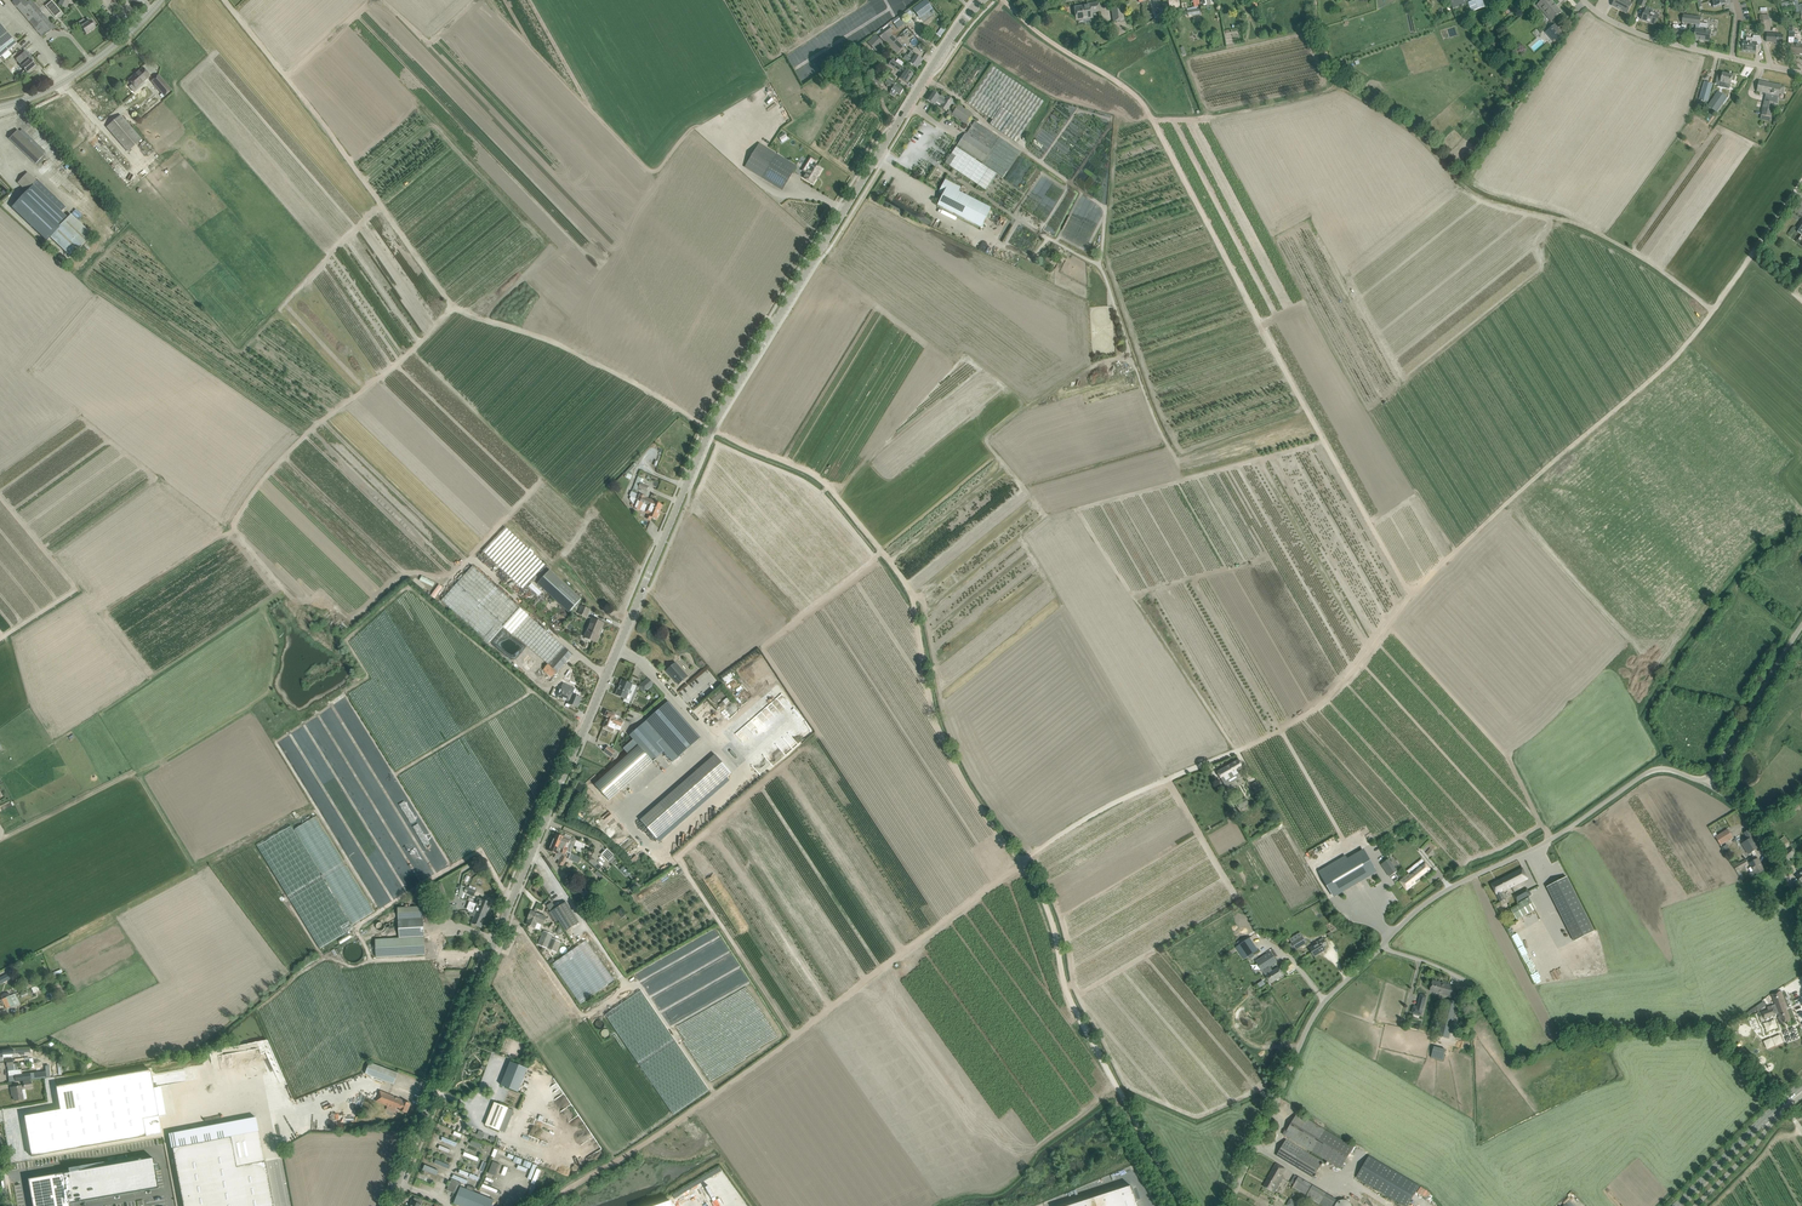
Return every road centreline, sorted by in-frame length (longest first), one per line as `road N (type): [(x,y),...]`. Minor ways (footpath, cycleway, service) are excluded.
road 1 (tertiary): [(389,1205),(708,435),(980,0)]
road 2 (track): [(1023,859),(984,815),(938,731),(910,590),(830,489),(621,375),(453,305),(225,0)]
road 3 (track): [(1023,859),(1115,802),(1270,736),(1313,709),(1433,574),(1671,361),(1712,311)]
road 4 (track): [(1023,859),(736,1079),(538,1205)]
road 5 (track): [(1418,590),(1307,411),(1154,120)]
road 6 (track): [(1712,311),(1588,228),(1474,193),(1415,134),(1341,85)]
road 7 (track): [(1341,85),(1236,114),(1154,120),(1135,95),(1004,0)]
road 8 (track): [(1184,1205),(1071,998),(1052,921),(1023,859)]
road 9 (unclassified): [(1381,947),(1435,897),(1561,833),(1652,770),(1706,783)]
road 10 (track): [(229,526),(283,454),(412,352),(453,305)]
road 11 (unclassified): [(1231,1205),(1310,1022),(1381,947)]
road 12 (unclassified): [(0,107),(69,79),(160,0)]
road 13 (unclassified): [(1706,783),(1801,626)]
road 14 (unclassified): [(1801,916),(1750,821),(1706,783)]
road 15 (residential): [(1583,0),(1643,35),(1733,58)]
road 16 (track): [(1712,311),(1798,187)]
road 17 (secondary): [(1677,1205),(1781,1103)]

